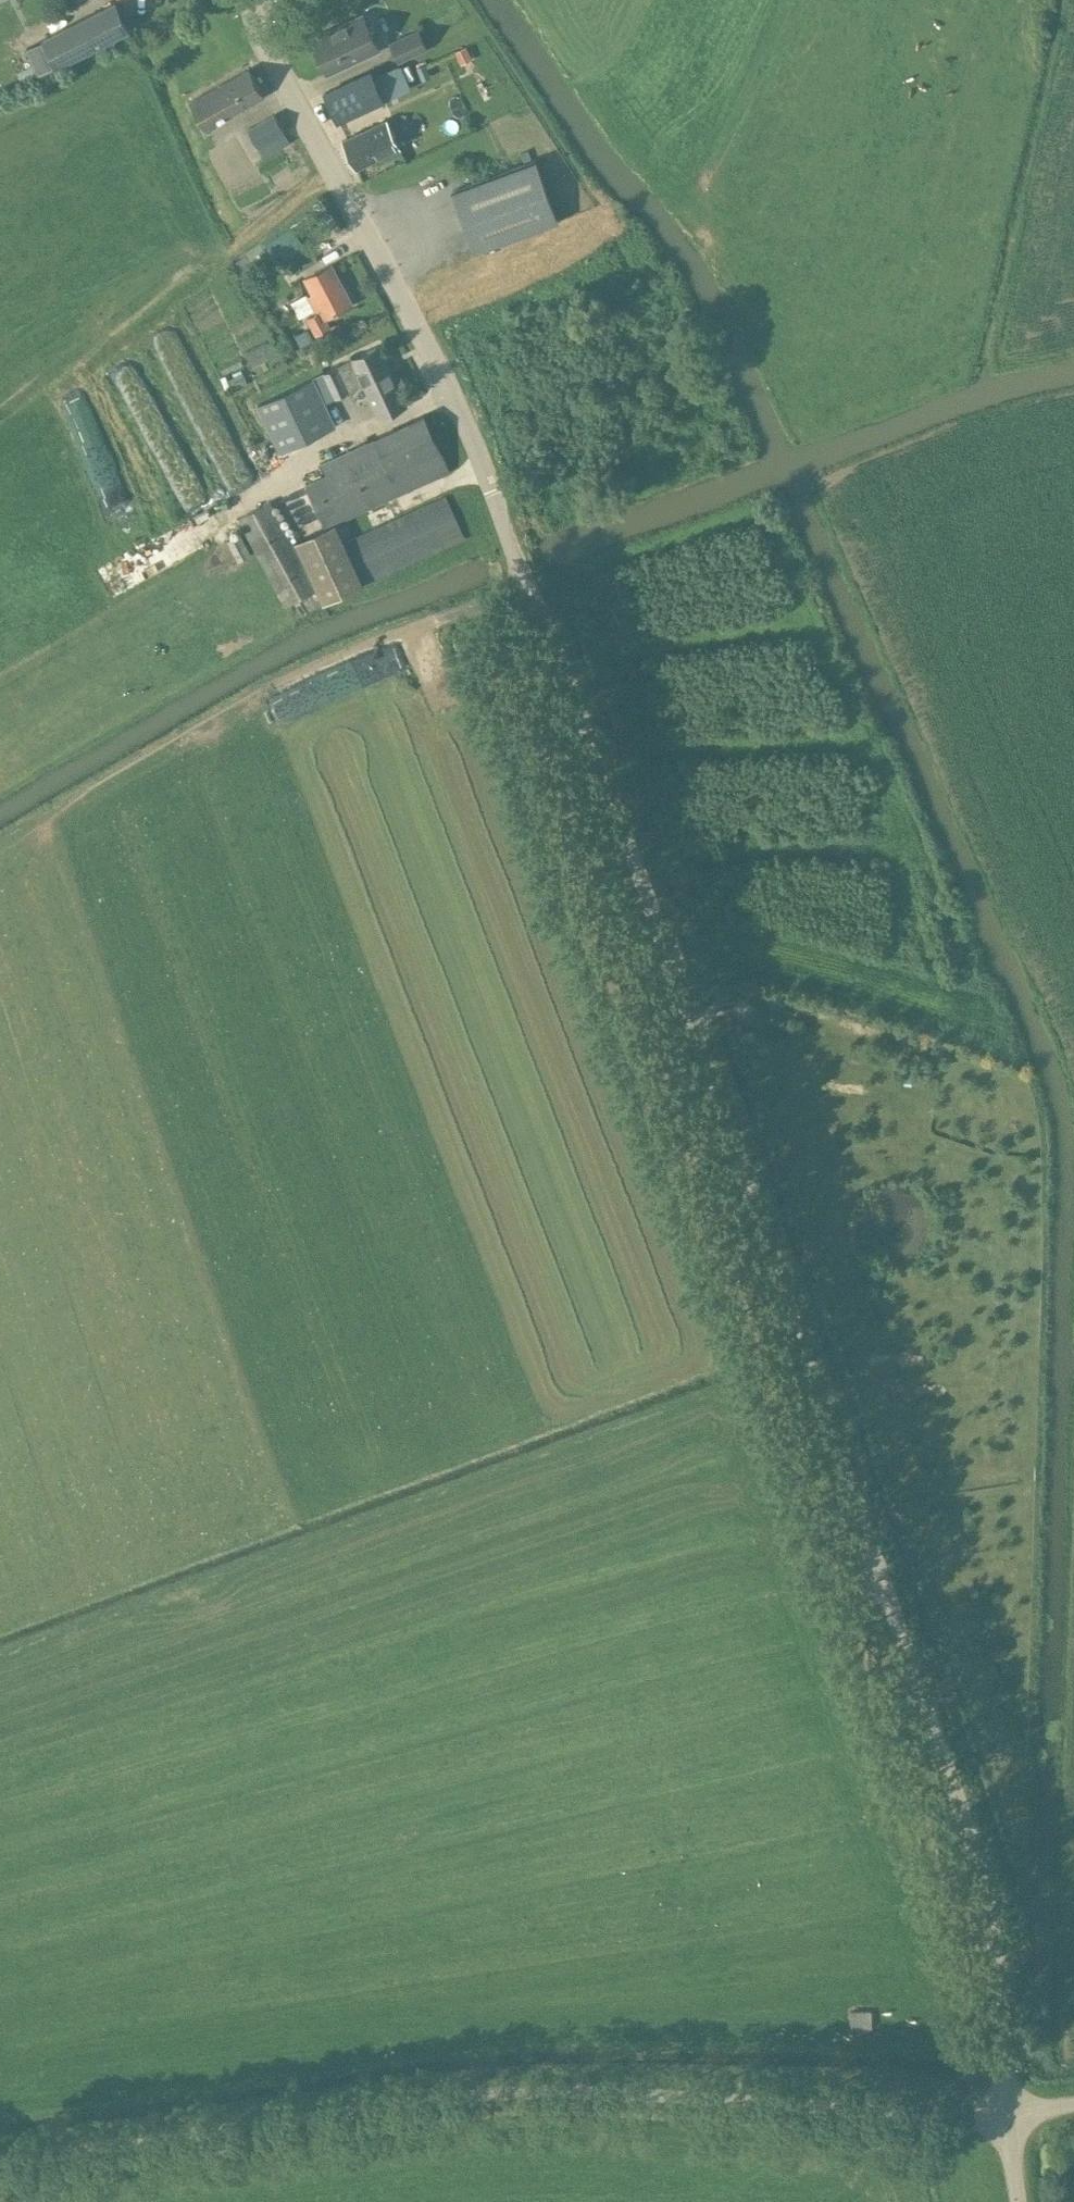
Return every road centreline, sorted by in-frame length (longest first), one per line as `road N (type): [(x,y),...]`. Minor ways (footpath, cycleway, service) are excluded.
road 1 (unclassified): [(1008,2112),(996,1947),(967,1823),(590,741),(492,493)]
road 2 (unclassified): [(1008,2112),(962,2119),(680,2095),(533,2093),(0,2162)]
road 3 (residential): [(492,493),(450,387),(276,65),(253,0)]
road 4 (track): [(270,692),(349,653),(530,590)]

